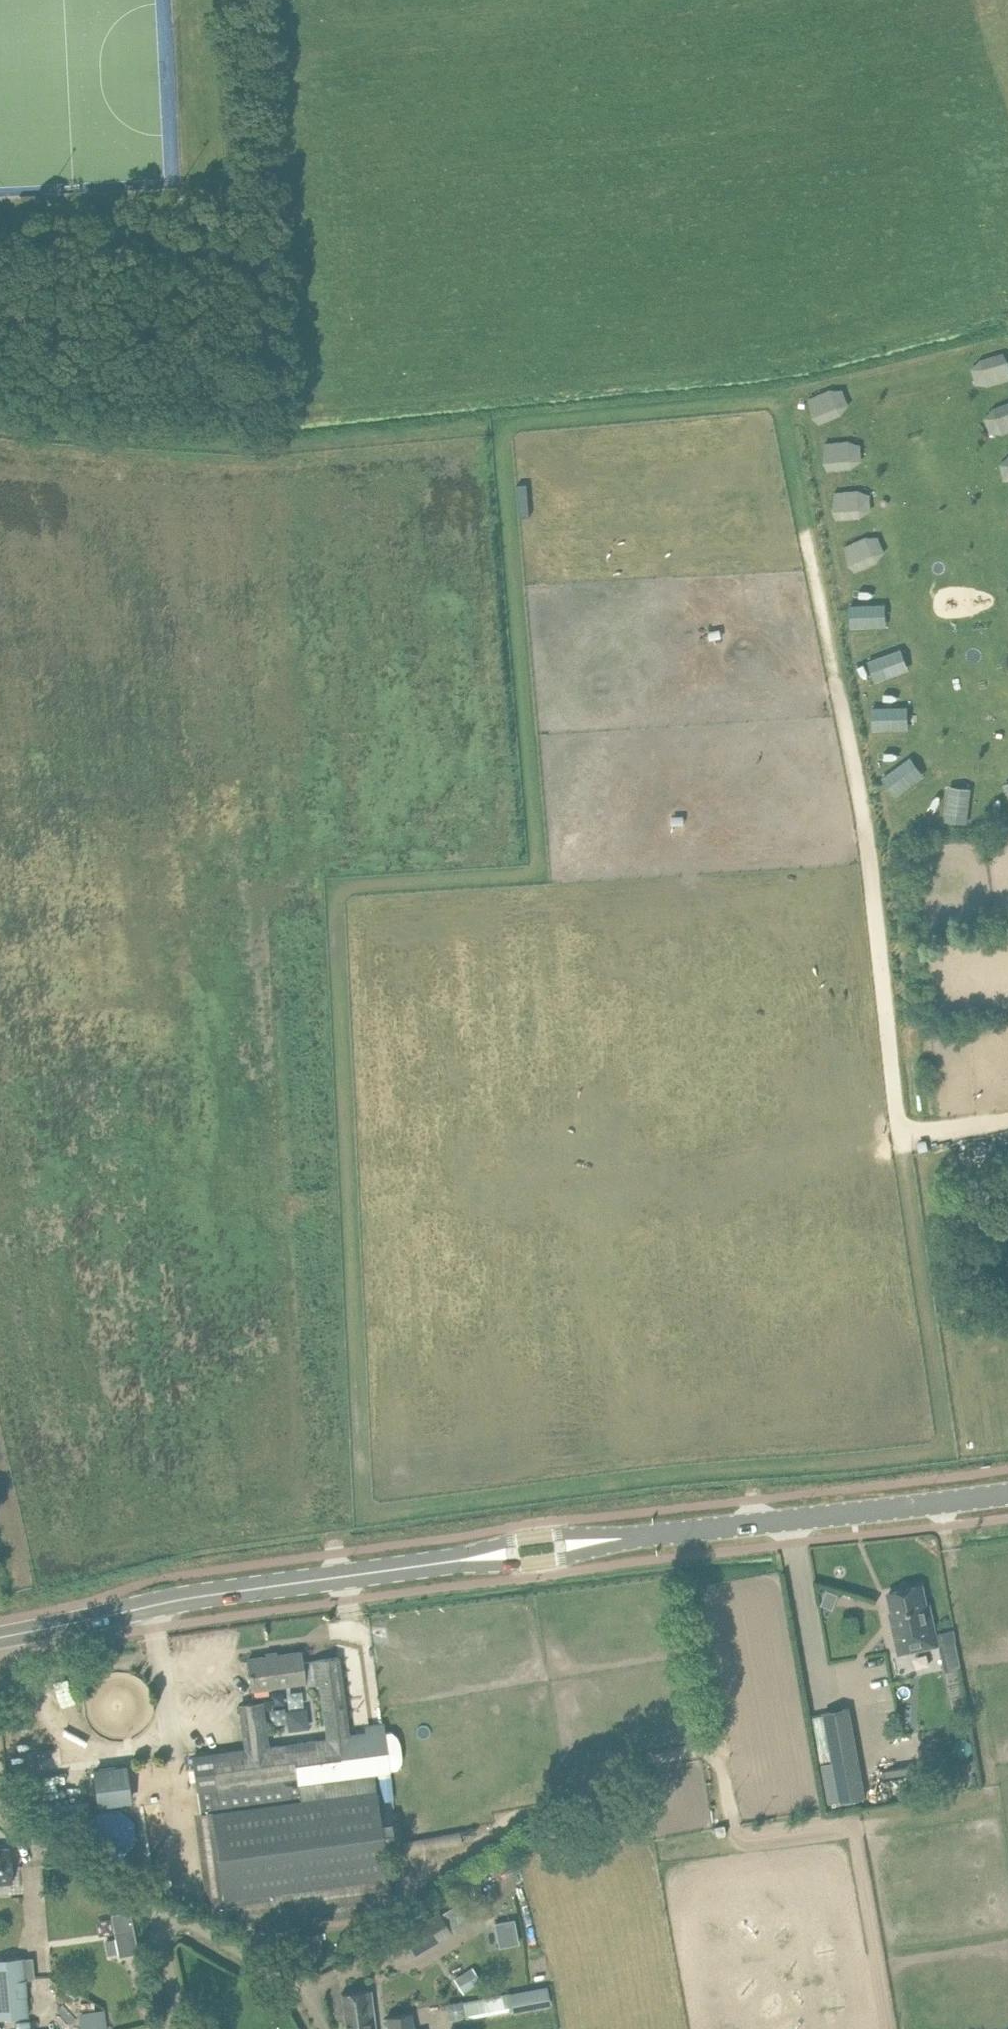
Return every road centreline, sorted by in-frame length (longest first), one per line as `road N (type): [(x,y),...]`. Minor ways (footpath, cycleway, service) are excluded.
road 1 (track): [(1007,1121),(902,1137),(866,842),(782,404)]
road 2 (tertiary): [(0,1636),(153,1603),(447,1561)]
road 3 (tertiary): [(651,1535),(1007,1491)]
road 4 (unclassified): [(0,1809),(308,1990)]
road 5 (tertiary): [(651,1535),(565,1532),(447,1561)]
road 6 (tertiary): [(447,1561),(506,1566),(651,1535)]

